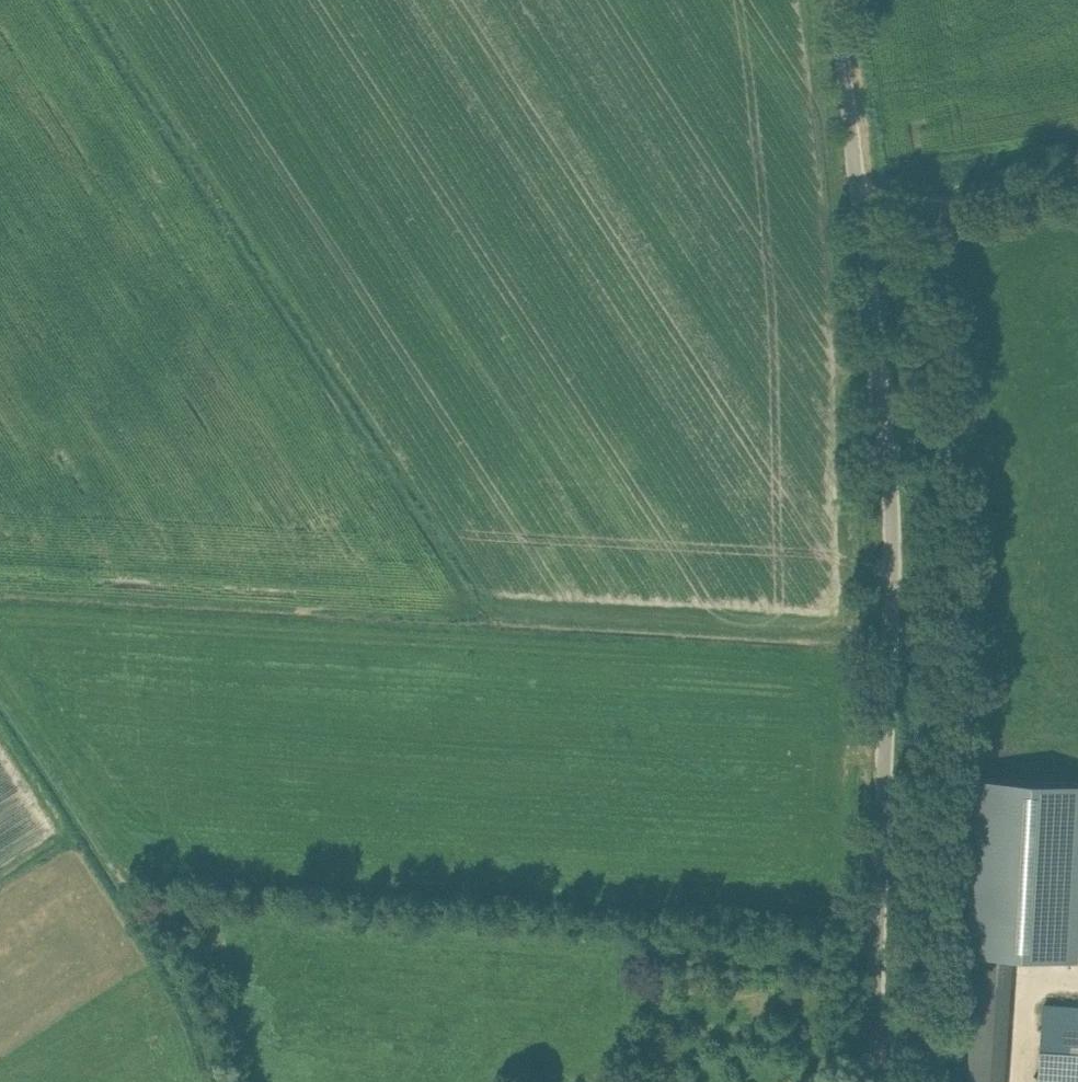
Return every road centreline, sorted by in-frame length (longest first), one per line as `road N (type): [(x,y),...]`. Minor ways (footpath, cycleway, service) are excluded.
road 1 (unclassified): [(874,1081),(894,603),(889,467),(834,0)]

